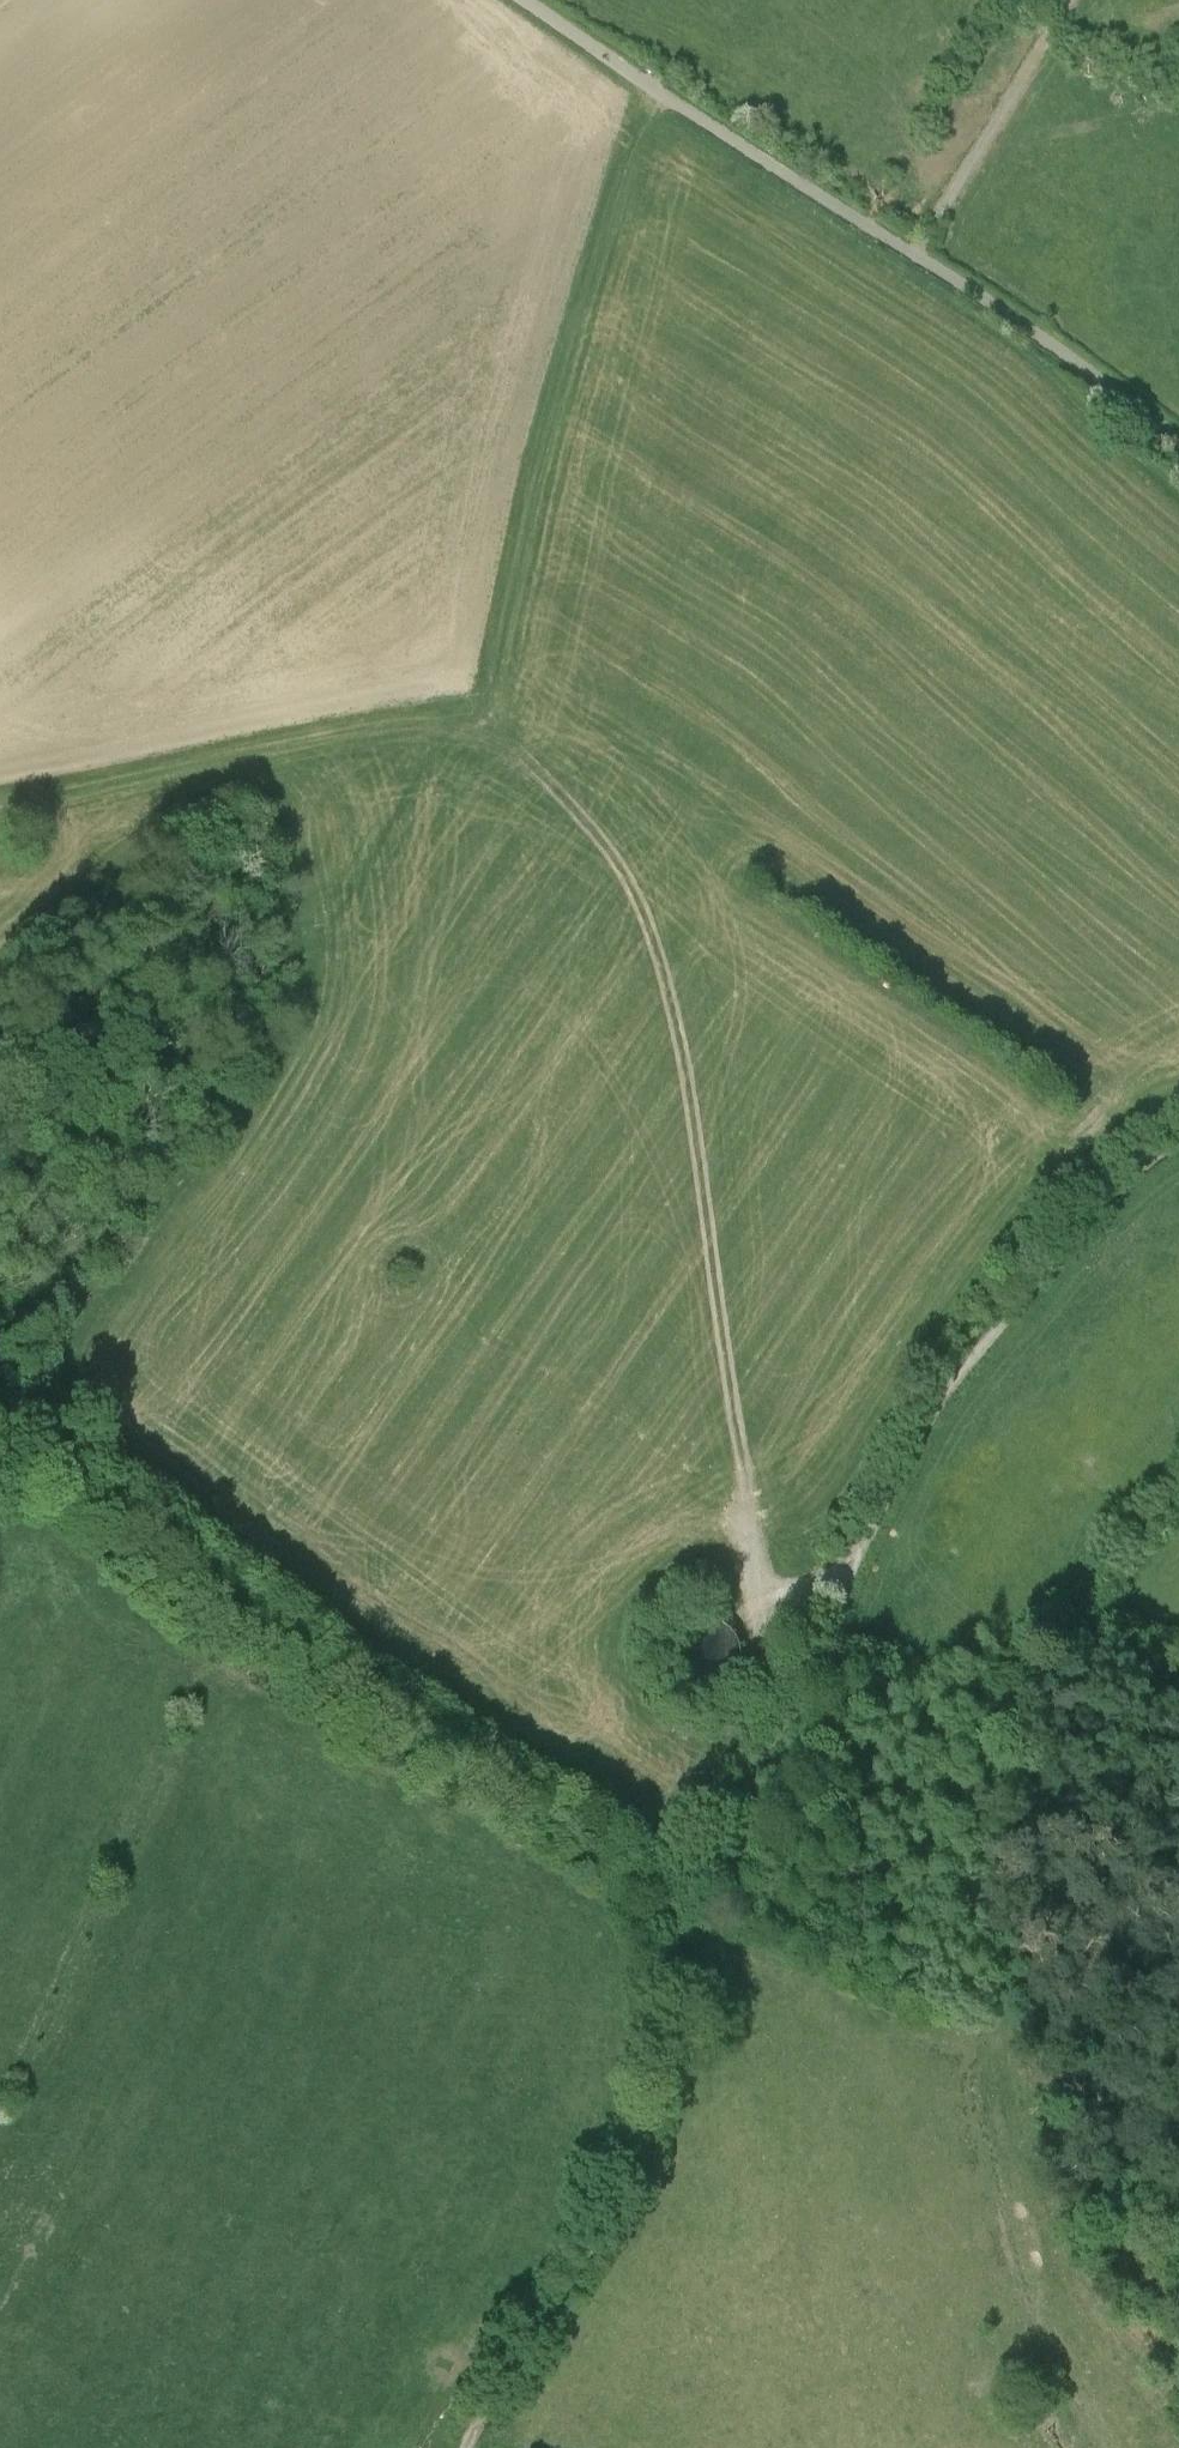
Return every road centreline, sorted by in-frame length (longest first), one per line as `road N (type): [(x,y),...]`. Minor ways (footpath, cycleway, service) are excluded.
road 1 (track): [(700,1877),(928,1414),(1043,1261),(1178,1137)]
road 2 (track): [(523,0),(1039,335),(1178,447)]
road 3 (track): [(466,2447),(575,2300),(658,2104),(700,1877)]
road 4 (track): [(744,1534),(754,1578),(772,1593),(829,1571),(854,1552)]

